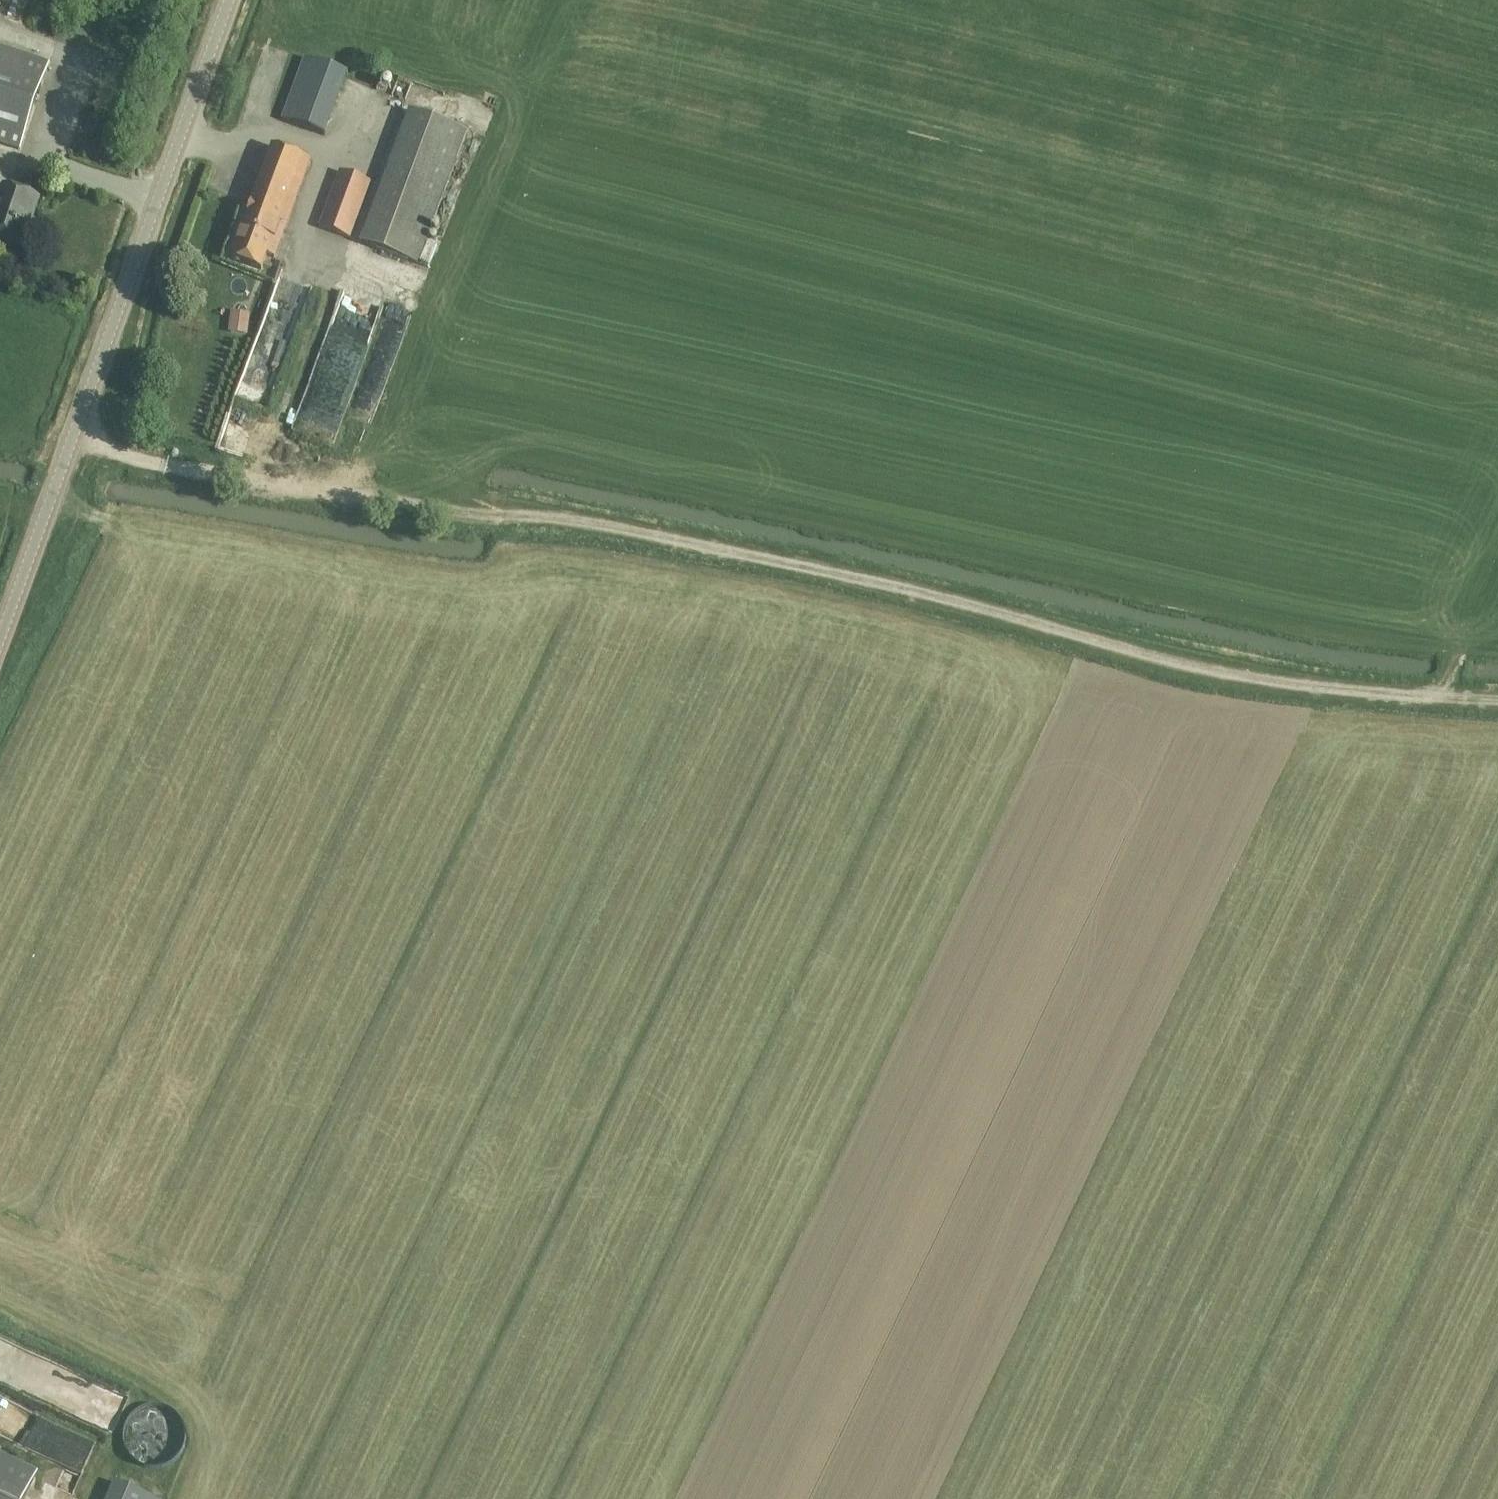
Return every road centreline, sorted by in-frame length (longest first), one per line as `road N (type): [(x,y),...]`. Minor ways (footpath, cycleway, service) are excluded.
road 1 (track): [(1497,698),(1240,675),(903,587),(653,537),(74,448)]
road 2 (tertiary): [(0,636),(234,0)]

